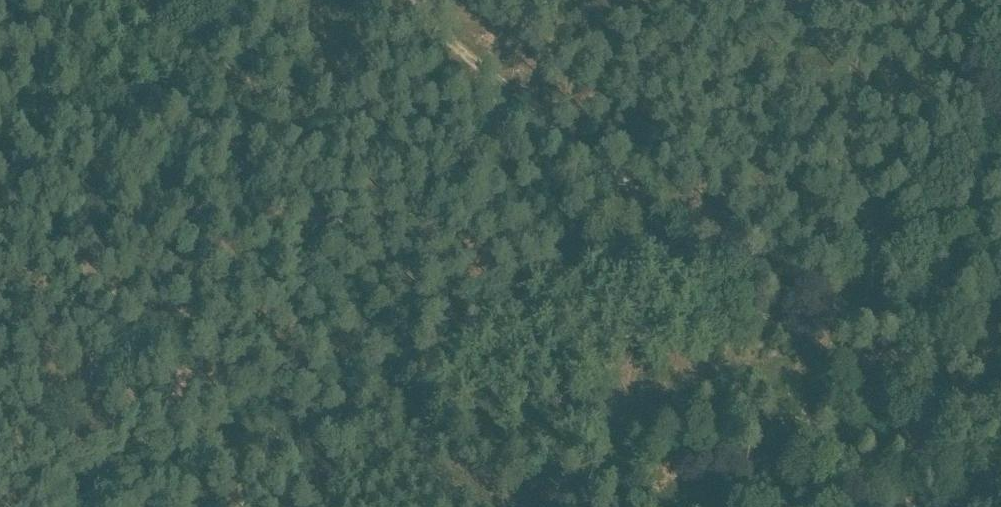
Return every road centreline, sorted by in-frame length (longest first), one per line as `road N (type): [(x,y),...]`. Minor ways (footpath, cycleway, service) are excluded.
road 1 (track): [(880,348),(538,135),(382,0)]
road 2 (track): [(252,506),(303,421),(382,360),(693,226)]

